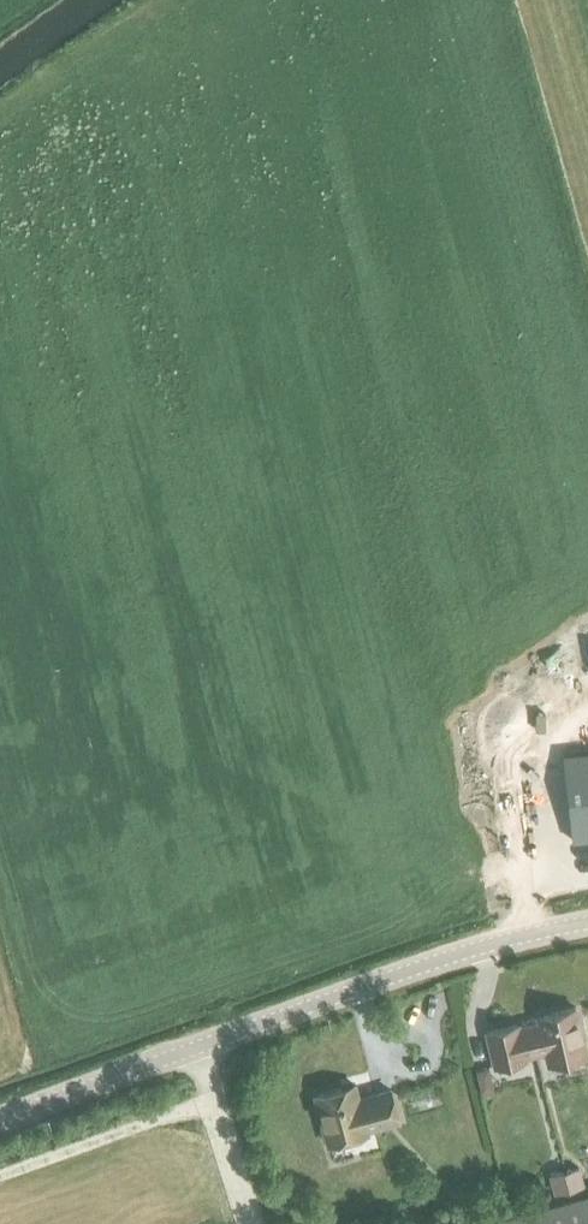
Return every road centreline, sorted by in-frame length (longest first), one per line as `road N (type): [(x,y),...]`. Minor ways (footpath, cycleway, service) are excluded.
road 1 (tertiary): [(587,924),(454,956),(0,1117)]

